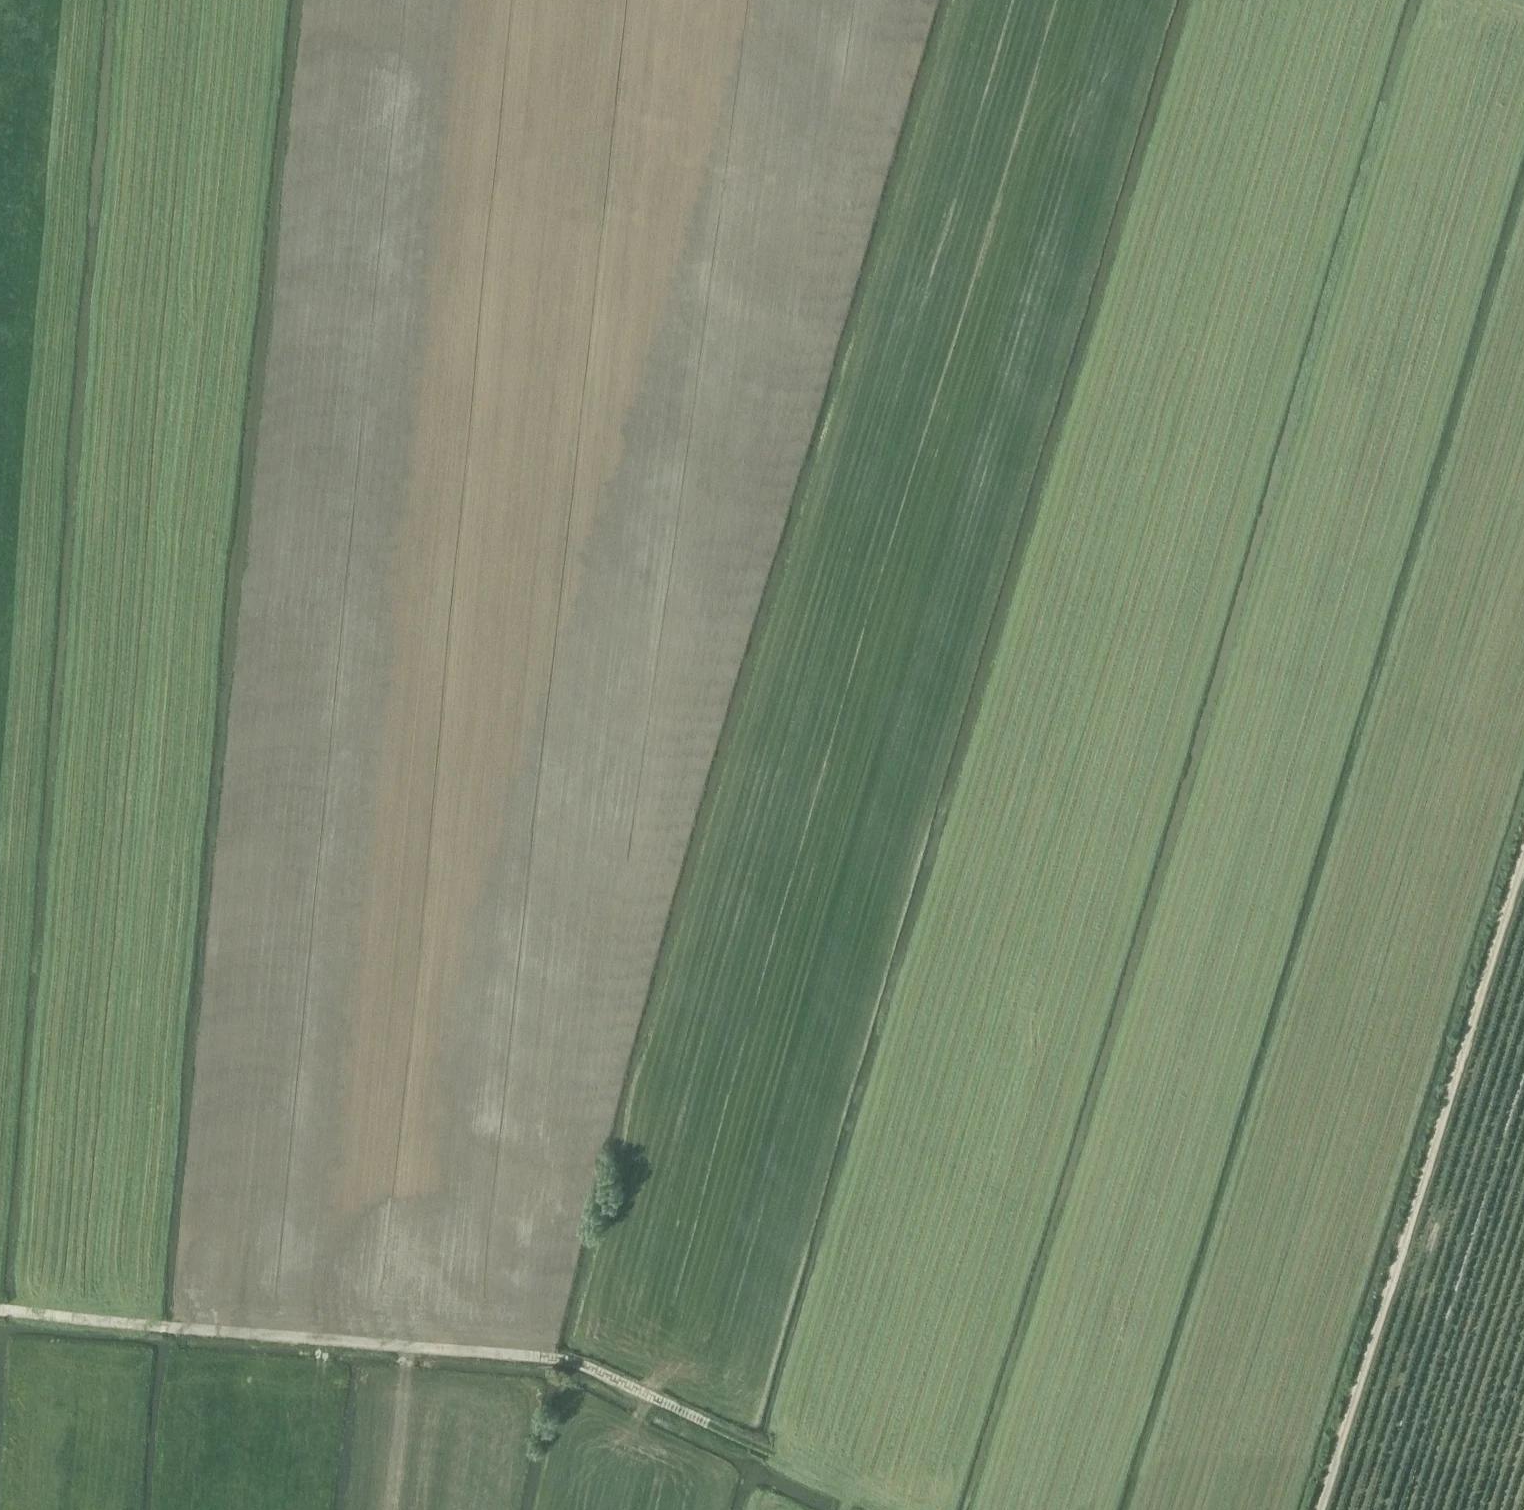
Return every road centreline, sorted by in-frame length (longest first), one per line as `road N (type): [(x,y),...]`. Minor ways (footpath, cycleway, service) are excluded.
road 1 (track): [(911,1509),(566,1357),(0,1309)]
road 2 (track): [(1316,1509),(1523,861)]

